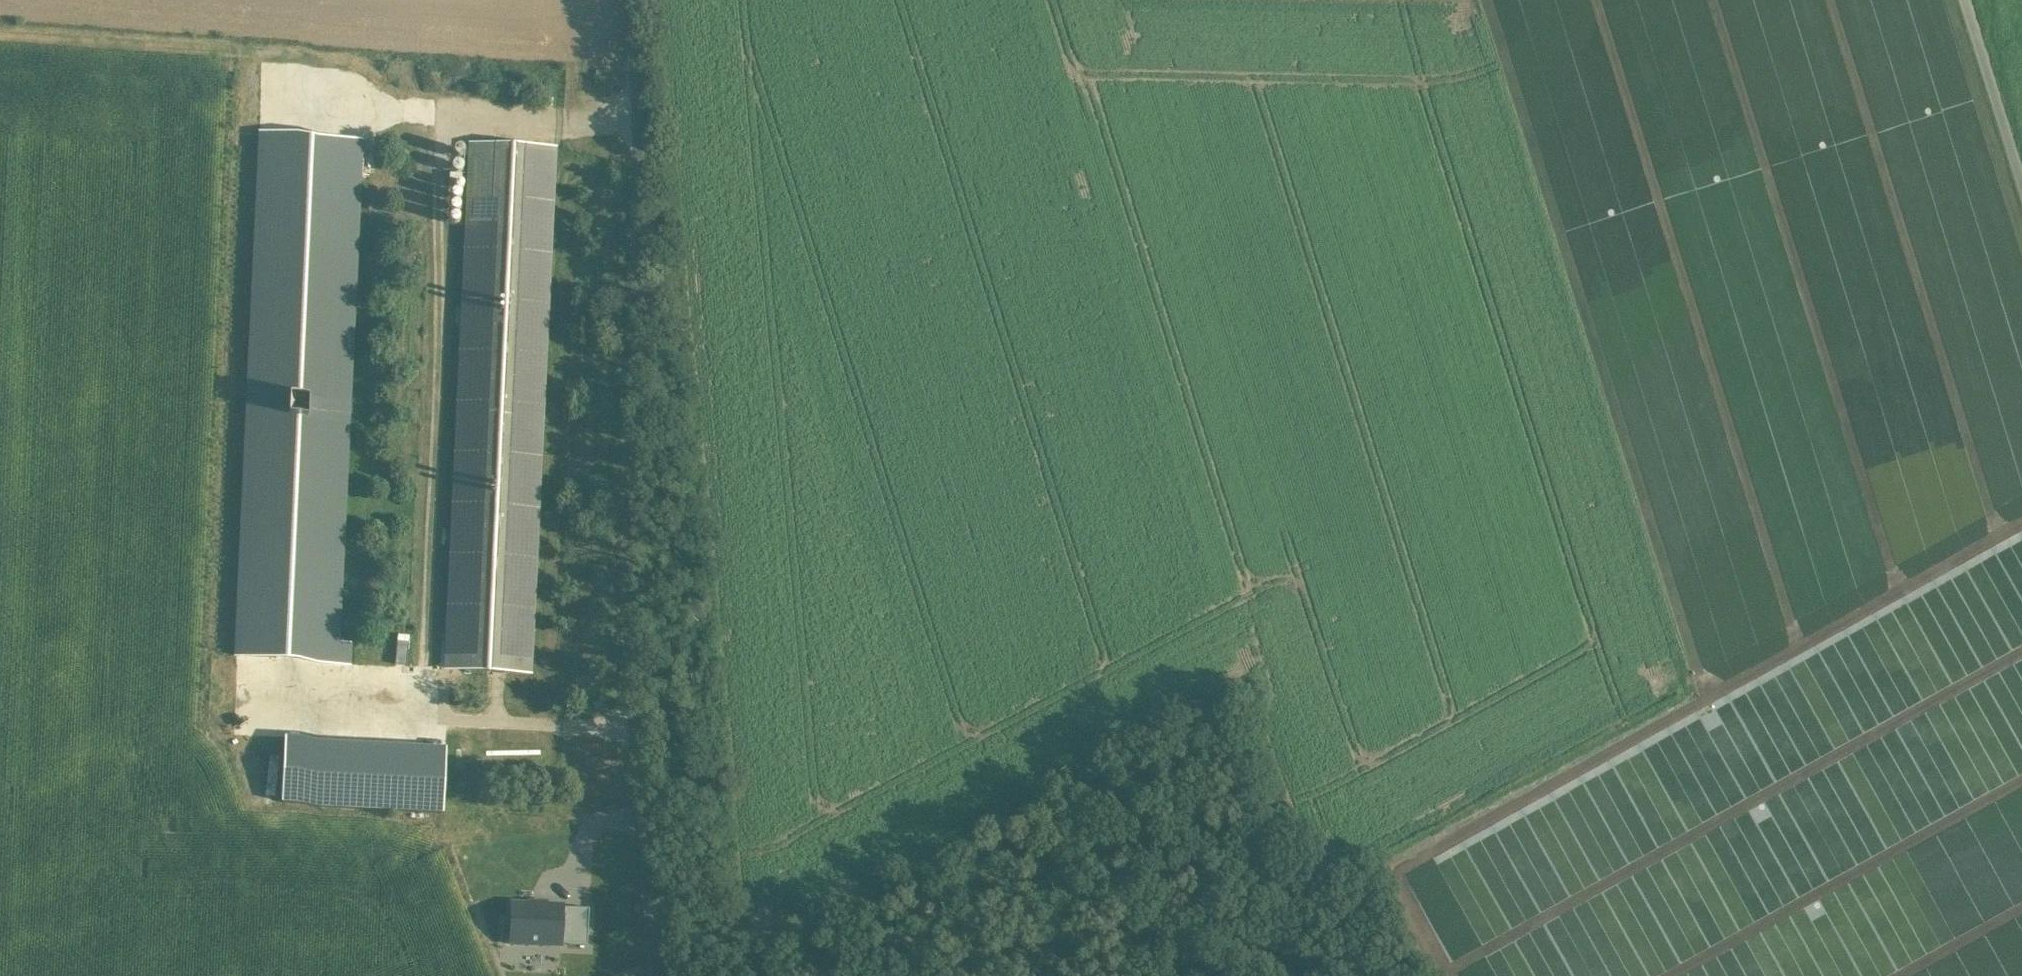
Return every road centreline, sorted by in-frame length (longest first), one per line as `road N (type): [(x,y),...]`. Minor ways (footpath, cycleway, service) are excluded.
road 1 (unclassified): [(654,975),(638,739),(649,96),(644,0)]
road 2 (track): [(237,729),(140,760),(127,751),(117,711),(98,691),(0,725)]
road 3 (track): [(1965,0),(2021,182)]

